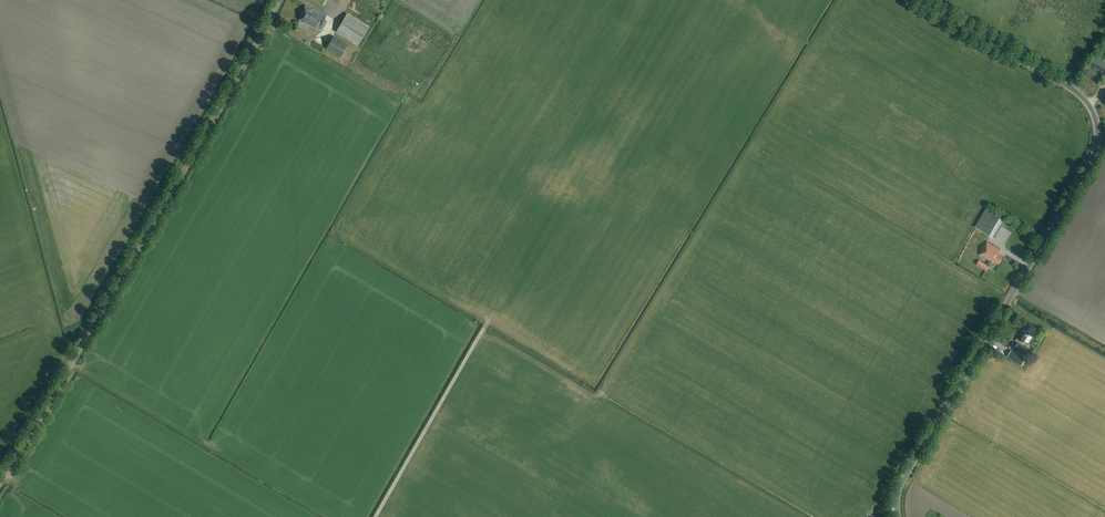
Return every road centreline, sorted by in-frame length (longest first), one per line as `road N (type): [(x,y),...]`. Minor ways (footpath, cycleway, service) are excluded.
road 1 (tertiary): [(900,516),(911,466),(1090,163),(1096,141),(1087,106),(1071,90),(919,0)]
road 2 (tertiary): [(0,484),(280,0)]
road 3 (track): [(375,516),(484,328)]

